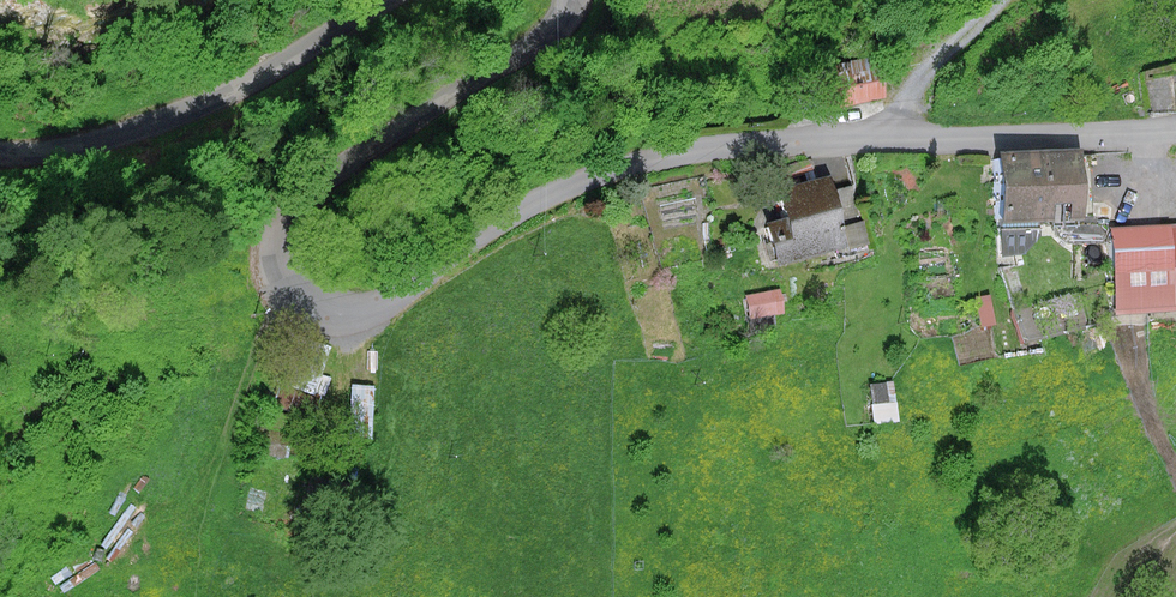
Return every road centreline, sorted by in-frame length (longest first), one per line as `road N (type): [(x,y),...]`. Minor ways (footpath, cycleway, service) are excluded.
road 1 (unclassified): [(576,0),(546,35),(296,200),(274,244),(294,291),(329,309),(370,307),(541,200),(617,168),(689,151),(1175,130)]
road 2 (unclassified): [(0,154),(85,144),(203,103),(377,0)]
road 3 (track): [(1000,0),(922,83),(905,139)]

